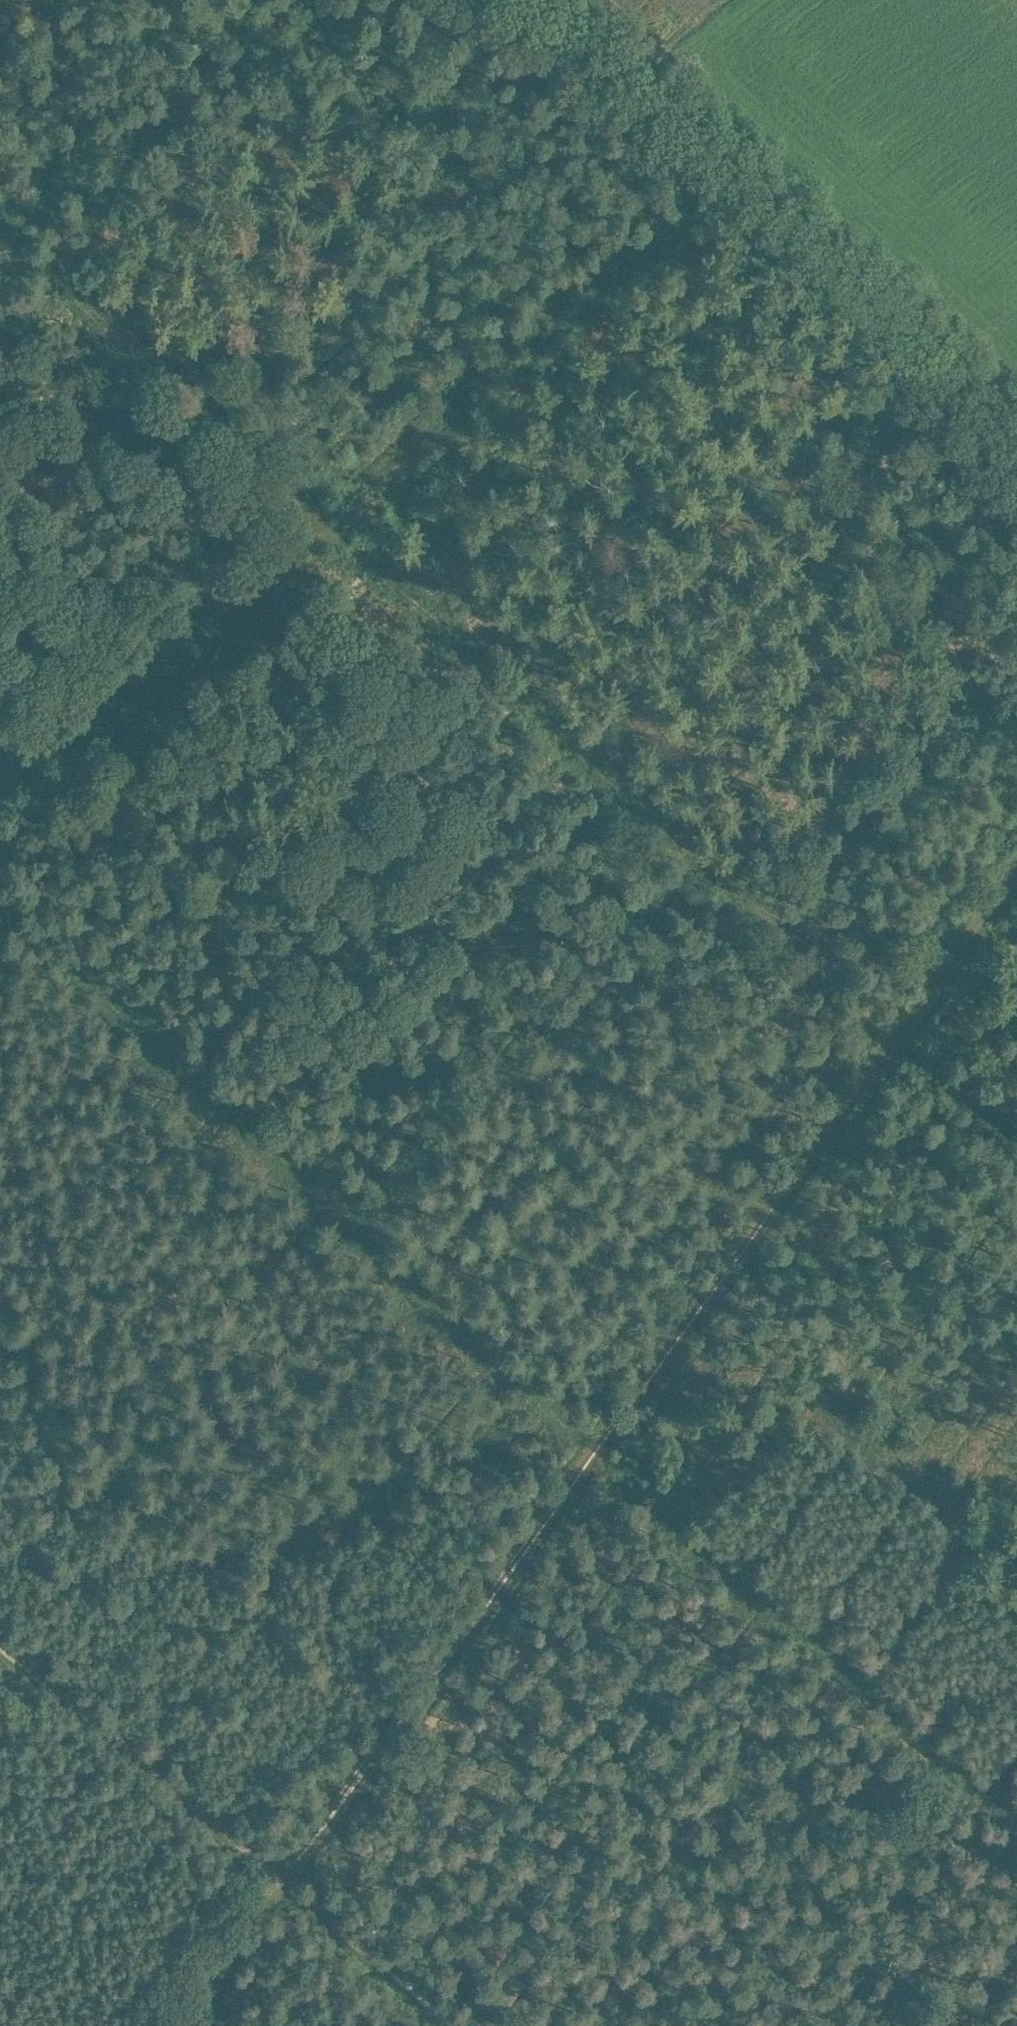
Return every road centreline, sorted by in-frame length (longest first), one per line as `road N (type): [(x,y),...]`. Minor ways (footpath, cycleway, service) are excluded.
road 1 (track): [(1016,866),(167,2025)]
road 2 (unclassified): [(1016,441),(514,0)]
road 3 (track): [(452,2025),(279,1873),(0,1653)]

